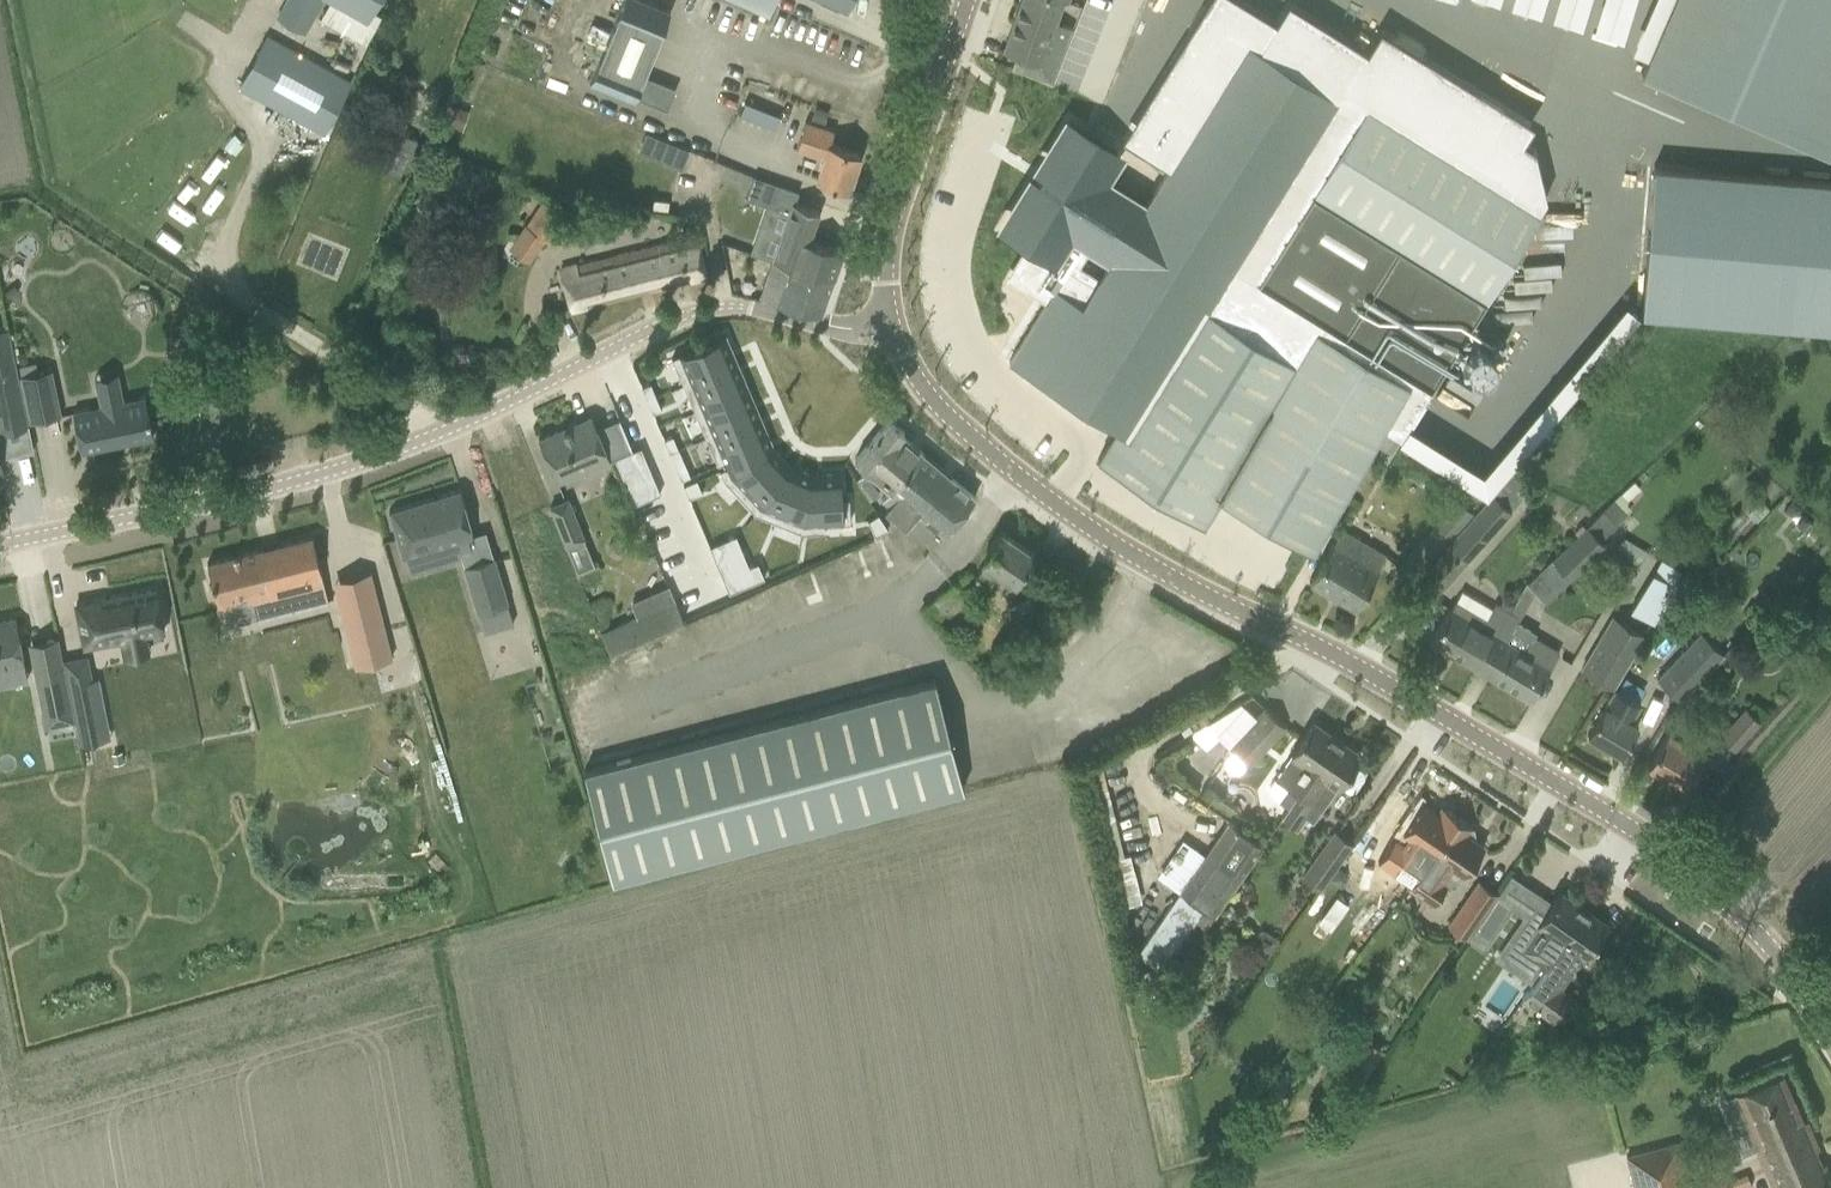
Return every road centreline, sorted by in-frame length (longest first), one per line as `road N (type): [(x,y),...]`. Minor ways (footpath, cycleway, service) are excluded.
road 1 (tertiary): [(1830,1029),(1737,917),(1555,785),(1291,631),(1241,617),(1051,512),(905,381),(870,332)]
road 2 (unclassified): [(0,548),(239,500),(392,453),(674,319),(727,308),(870,332)]
road 3 (tertiary): [(870,332),(874,278),(966,0)]

